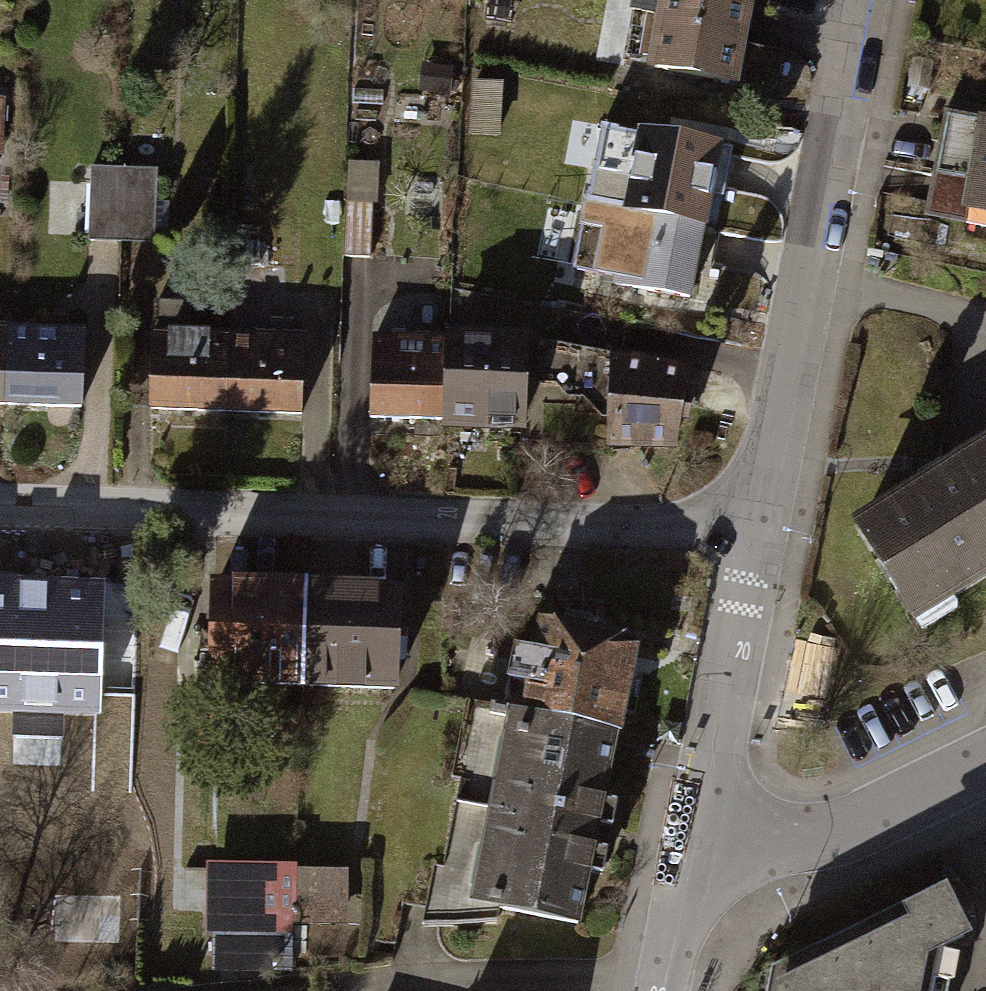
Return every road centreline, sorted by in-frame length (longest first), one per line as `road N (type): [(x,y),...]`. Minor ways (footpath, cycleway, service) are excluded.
road 1 (residential): [(0,507),(756,532)]
road 2 (residential): [(756,532),(859,0)]
road 3 (residential): [(985,762),(870,822),(820,835),(772,841),(697,835)]
road 4 (residential): [(712,761),(756,532)]
road 5 (residential): [(660,990),(697,835)]

